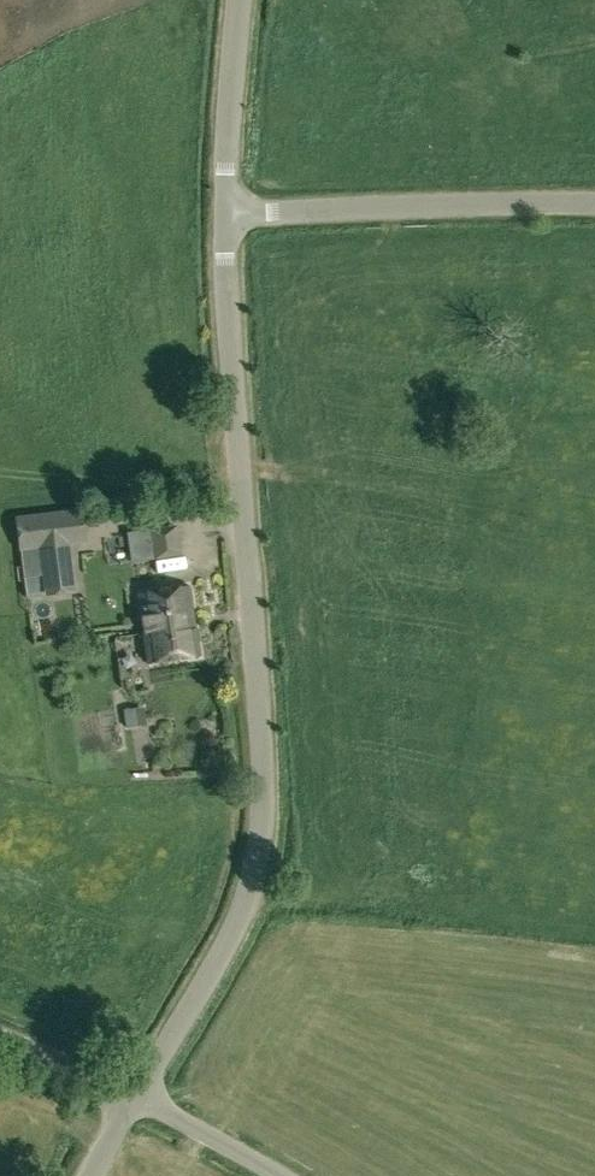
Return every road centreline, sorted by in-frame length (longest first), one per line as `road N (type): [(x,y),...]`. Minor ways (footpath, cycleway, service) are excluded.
road 1 (unclassified): [(134,1096),(242,902),(260,827),(224,215)]
road 2 (unclassified): [(224,215),(594,201)]
road 3 (unclassified): [(224,215),(239,0)]
road 4 (unclassified): [(280,1175),(134,1096)]
road 5 (unclassified): [(134,1096),(0,1030)]

